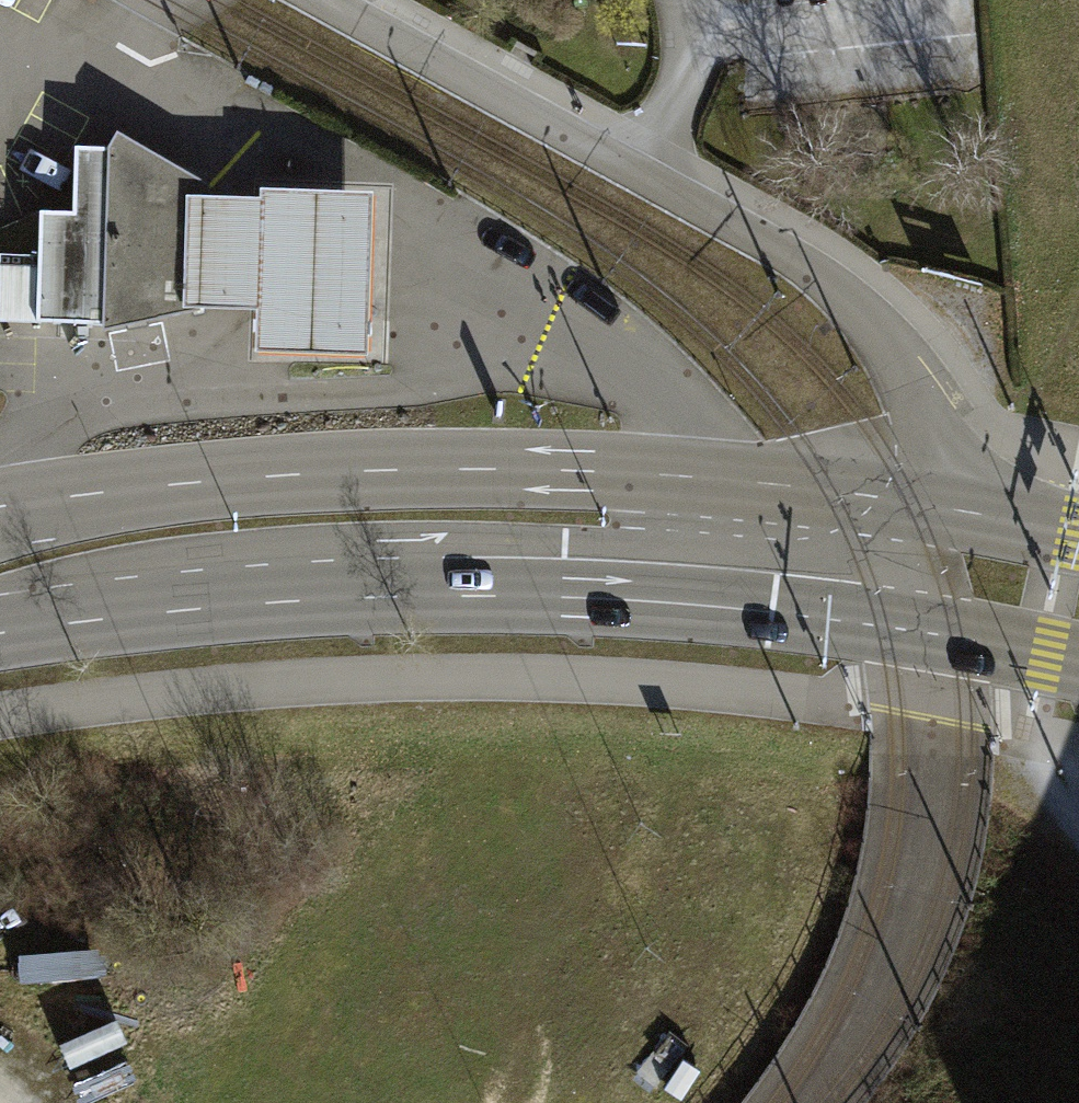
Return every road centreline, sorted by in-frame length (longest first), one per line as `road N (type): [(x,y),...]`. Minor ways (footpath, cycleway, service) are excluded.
road 1 (secondary): [(935,507),(710,475),(495,467),(238,478),(0,507)]
road 2 (secondary): [(167,611),(513,594),(767,611),(1078,665)]
road 3 (unclassified): [(167,611),(341,549),(565,545),(802,557),(900,542),(924,528),(935,507)]
road 4 (unclassified): [(935,507),(914,390),(824,281),(635,174)]
road 5 (unclassified): [(635,174),(315,0)]
road 6 (residential): [(635,174),(687,63),(686,0)]
road 7 (secondary): [(0,635),(167,611)]
road 8 (secondary): [(1078,535),(935,507)]

